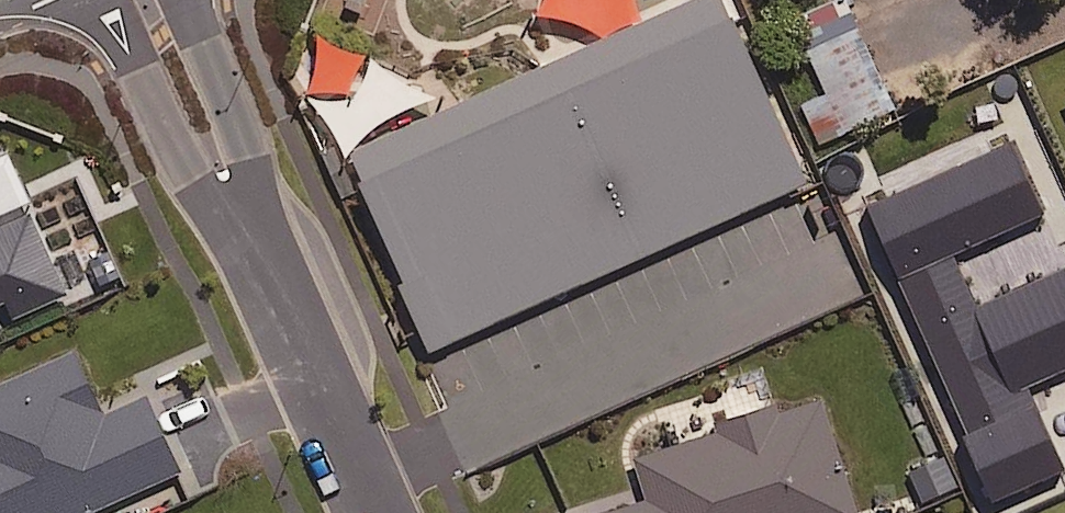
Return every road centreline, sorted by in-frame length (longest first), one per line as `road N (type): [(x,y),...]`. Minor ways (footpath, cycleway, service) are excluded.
road 1 (residential): [(253,249),(186,173),(105,0)]
road 2 (residential): [(363,512),(253,249)]
road 3 (residential): [(183,0),(247,151),(253,249)]

